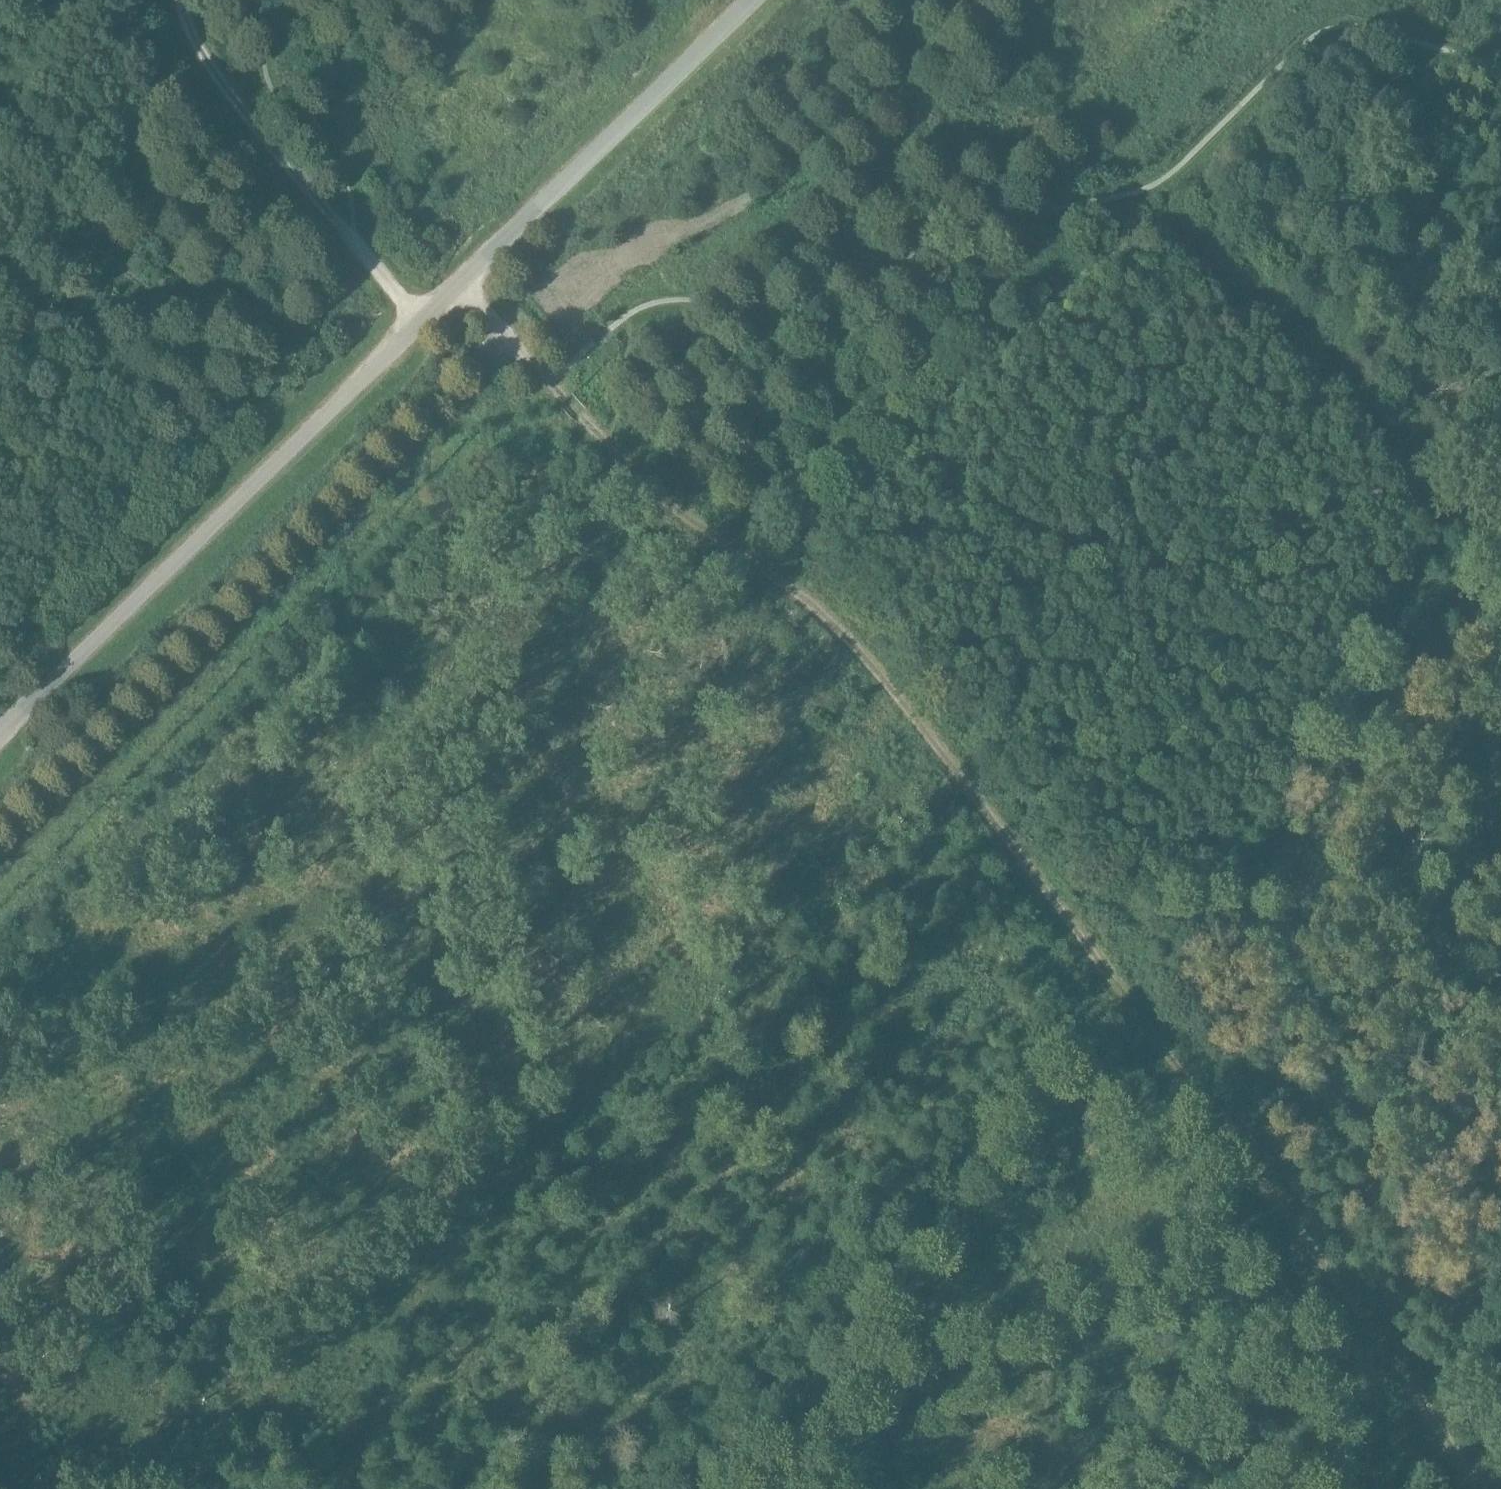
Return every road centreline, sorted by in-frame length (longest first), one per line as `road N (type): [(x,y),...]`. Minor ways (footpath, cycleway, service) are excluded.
road 1 (track): [(553,392),(830,645),(1486,1488)]
road 2 (tertiary): [(0,749),(750,0)]
road 3 (track): [(183,0),(216,70),(356,244)]
road 4 (track): [(459,286),(553,392)]

